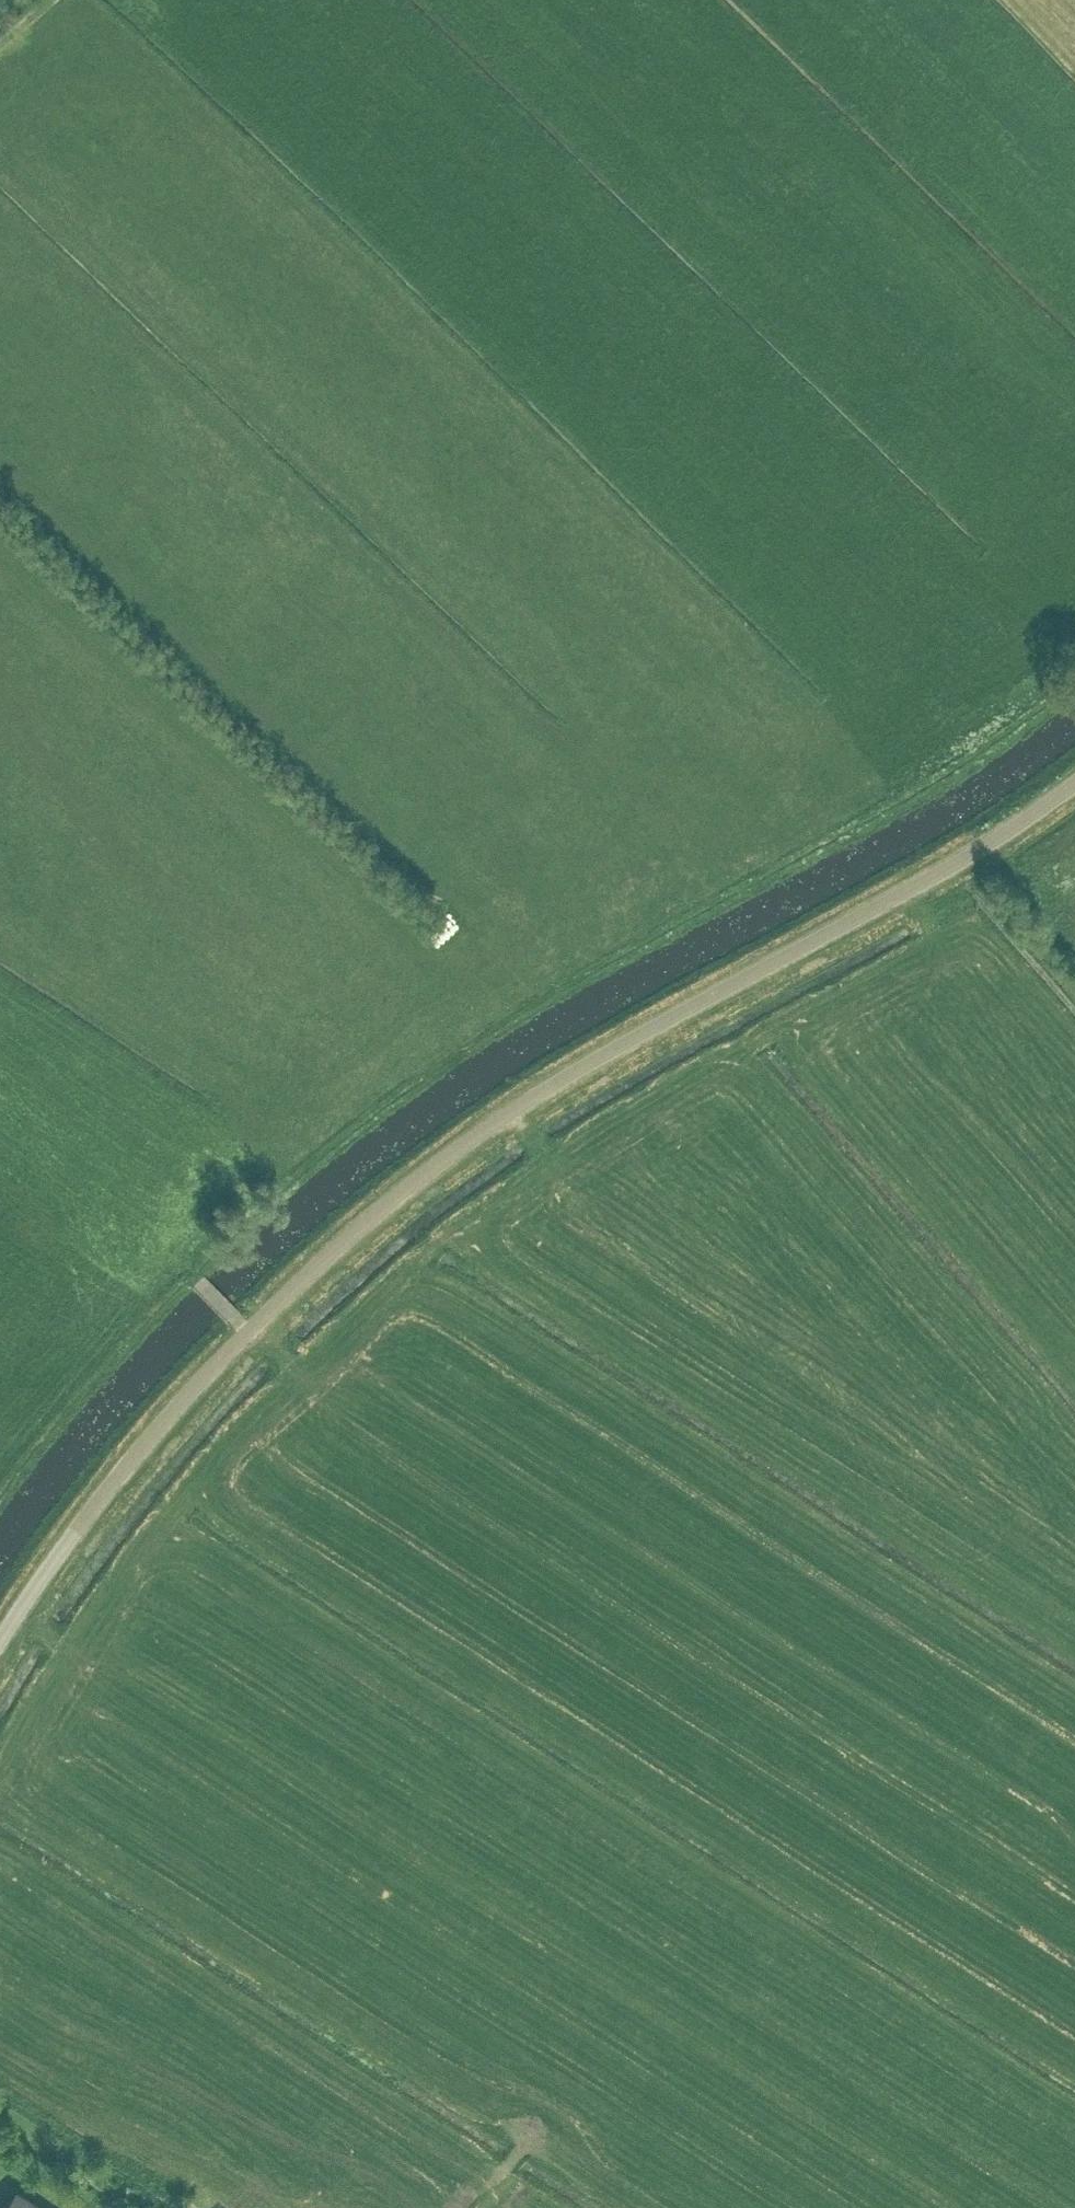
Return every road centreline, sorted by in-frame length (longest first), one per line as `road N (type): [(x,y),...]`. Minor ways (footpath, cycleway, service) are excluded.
road 1 (unclassified): [(0,1637),(103,1490),(169,1413),(378,1209),(571,1071),(919,881),(1074,779)]

